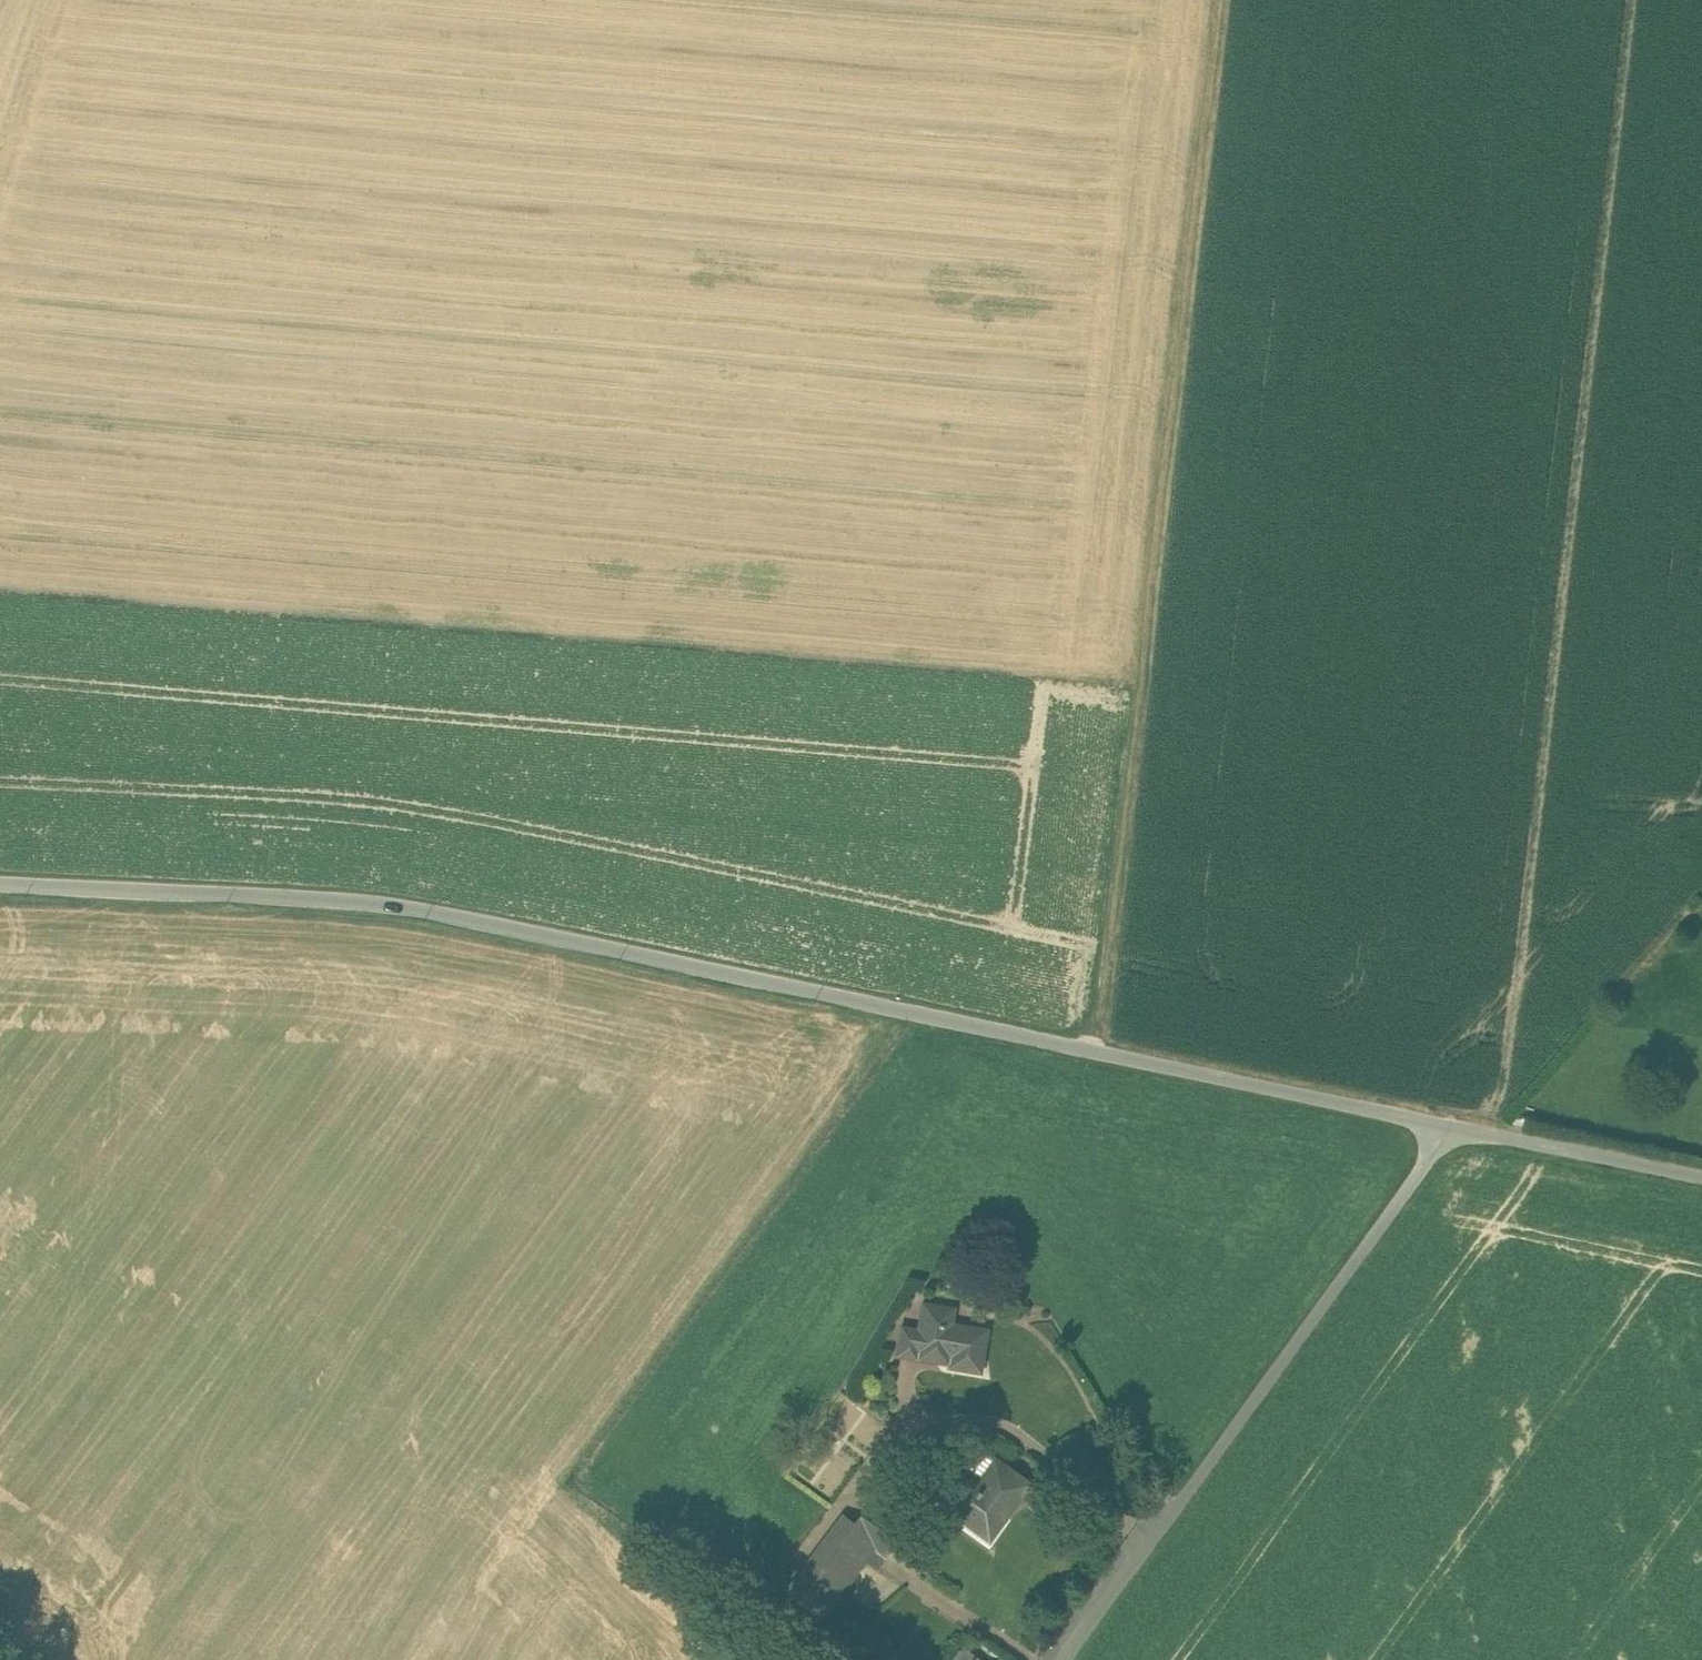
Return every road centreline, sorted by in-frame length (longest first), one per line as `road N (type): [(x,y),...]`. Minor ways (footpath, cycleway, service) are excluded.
road 1 (unclassified): [(1457,1127),(389,905),(0,885)]
road 2 (track): [(1217,0),(1098,1052)]
road 3 (unclassified): [(1070,1659),(1457,1127)]
road 4 (unclassified): [(1701,1177),(1457,1127)]

